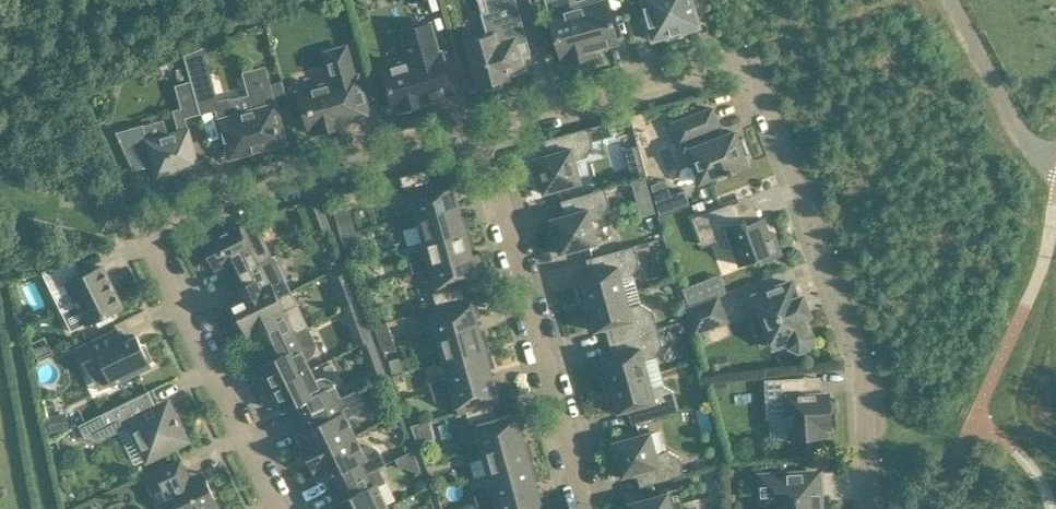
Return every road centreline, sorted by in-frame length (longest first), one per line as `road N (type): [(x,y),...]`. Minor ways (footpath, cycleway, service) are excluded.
road 1 (residential): [(270,508),(150,254),(147,225),(479,132)]
road 2 (residential): [(869,508),(856,348),(760,88),(743,67)]
road 3 (residential): [(581,508),(479,132)]
road 4 (residential): [(479,132),(715,63),(743,67)]
road 5 (unclassified): [(1055,173),(1027,140),(951,0)]

